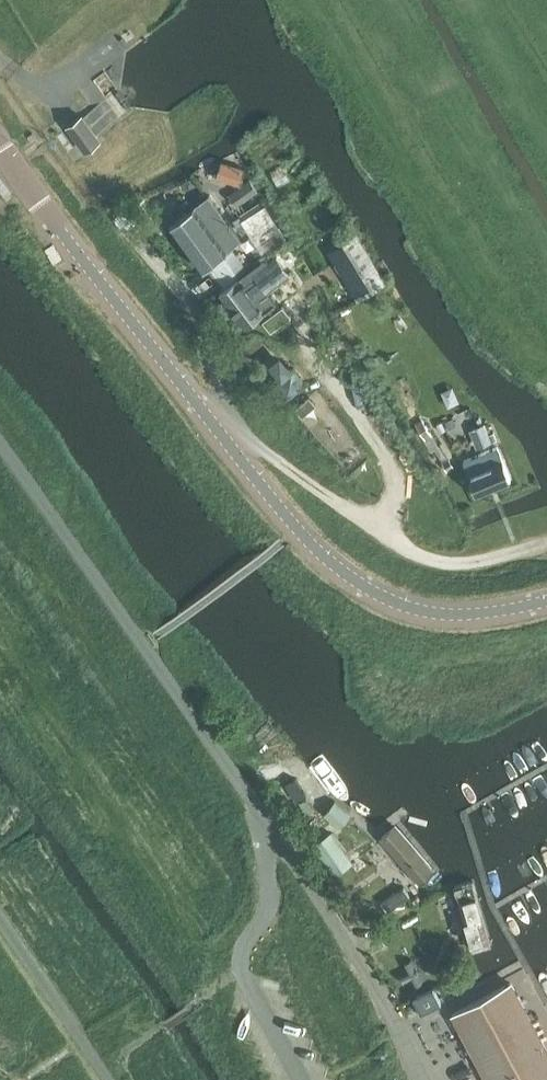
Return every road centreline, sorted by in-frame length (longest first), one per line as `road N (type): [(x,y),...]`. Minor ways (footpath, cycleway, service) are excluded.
road 1 (residential): [(423,1079),(328,911),(0,443)]
road 2 (tertiary): [(546,600),(445,613),(371,590),(307,540),(222,436)]
road 3 (tertiary): [(222,436),(0,145)]
road 4 (residential): [(237,423),(318,490),(413,550),(469,560),(546,542)]
road 5 (residential): [(222,401),(189,298),(136,234)]

